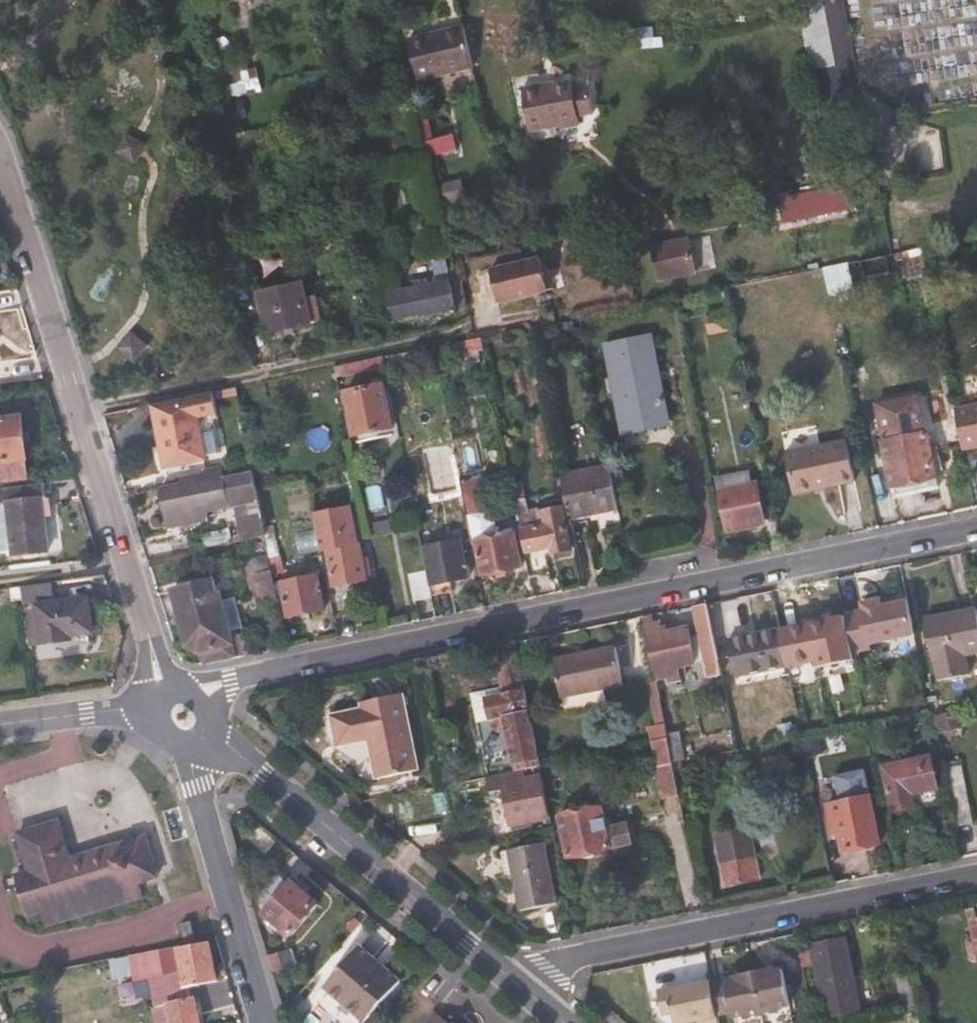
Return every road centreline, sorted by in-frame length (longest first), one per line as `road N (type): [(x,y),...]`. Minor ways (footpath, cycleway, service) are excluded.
road 1 (residential): [(976,531),(237,681),(173,710)]
road 2 (unclassified): [(173,710),(0,144)]
road 3 (residential): [(976,878),(515,975)]
road 4 (tertiary): [(173,710),(515,975)]
road 5 (residential): [(173,710),(265,1022)]
road 6 (tertiary): [(0,723),(173,710)]

